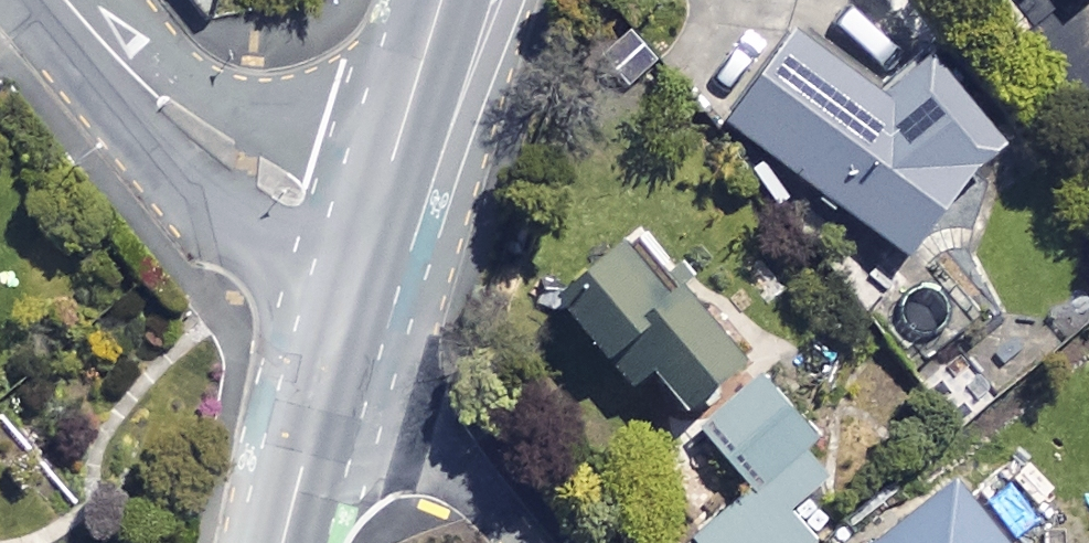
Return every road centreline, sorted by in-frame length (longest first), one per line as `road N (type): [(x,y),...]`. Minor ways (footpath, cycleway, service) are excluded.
road 1 (residential): [(76,0),(163,104),(206,139),(372,232)]
road 2 (residential): [(322,395),(453,448),(522,542)]
road 3 (tertiary): [(443,0),(372,232)]
road 4 (tertiary): [(372,232),(322,395)]
road 5 (tertiary): [(322,395),(284,542)]

